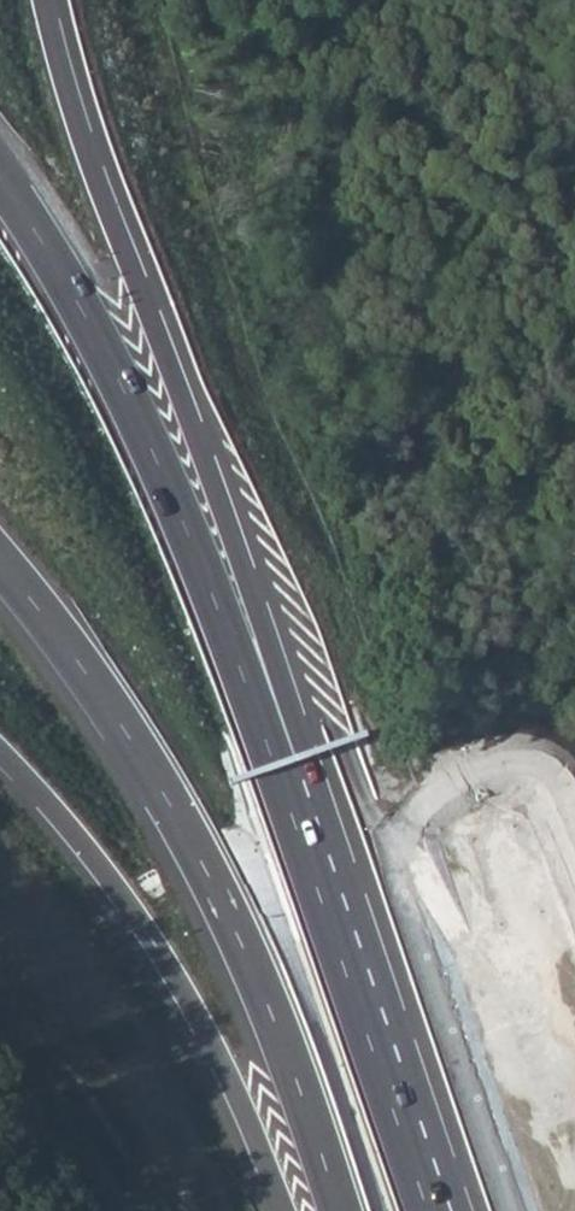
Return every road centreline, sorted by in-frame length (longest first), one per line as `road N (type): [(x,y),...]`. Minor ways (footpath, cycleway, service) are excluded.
road 1 (motorway): [(294,761),(275,661),(101,194),(43,0)]
road 2 (motorway): [(0,558),(84,666),(170,802),(242,941),(318,1146)]
road 3 (motorway): [(294,761),(156,456),(40,239),(0,181)]
road 4 (motorway): [(0,747),(89,844),(156,943),(216,1047),(286,1210)]
road 5 (trunk): [(453,1210),(294,761)]

